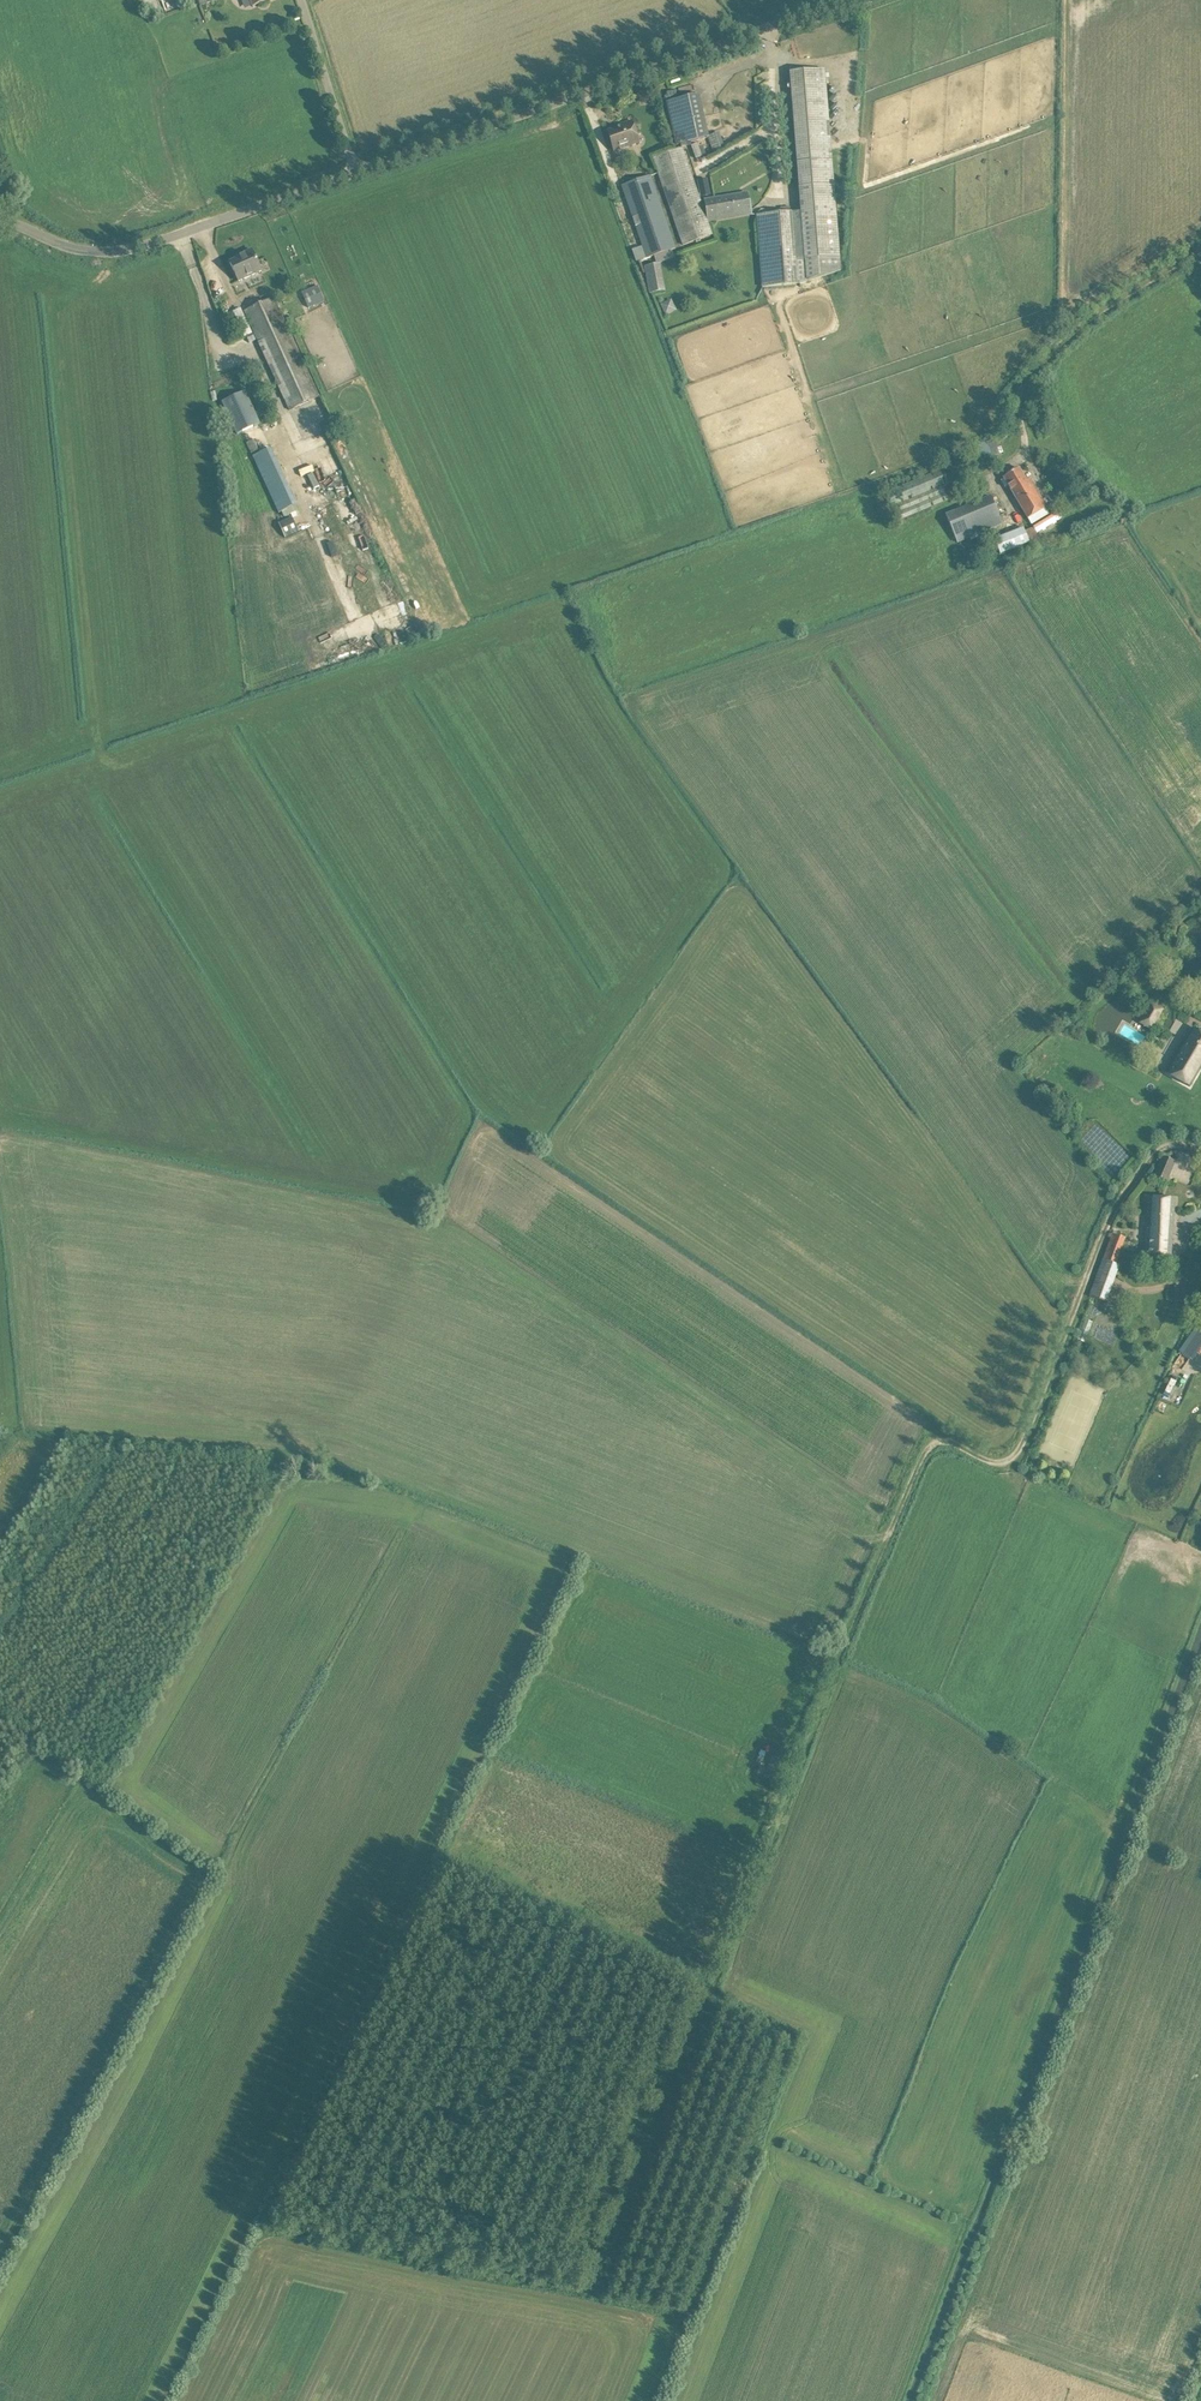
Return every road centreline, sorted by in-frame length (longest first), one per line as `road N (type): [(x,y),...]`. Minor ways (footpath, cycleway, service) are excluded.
road 1 (track): [(1200,1146),(1162,1147),(1107,1227),(1021,1450),(996,1464),(941,1441),(921,1461),(717,1973)]
road 2 (unclassified): [(0,218),(64,246),(109,252),(140,247),(840,0)]
road 3 (track): [(1200,248),(1074,331),(1018,399)]

